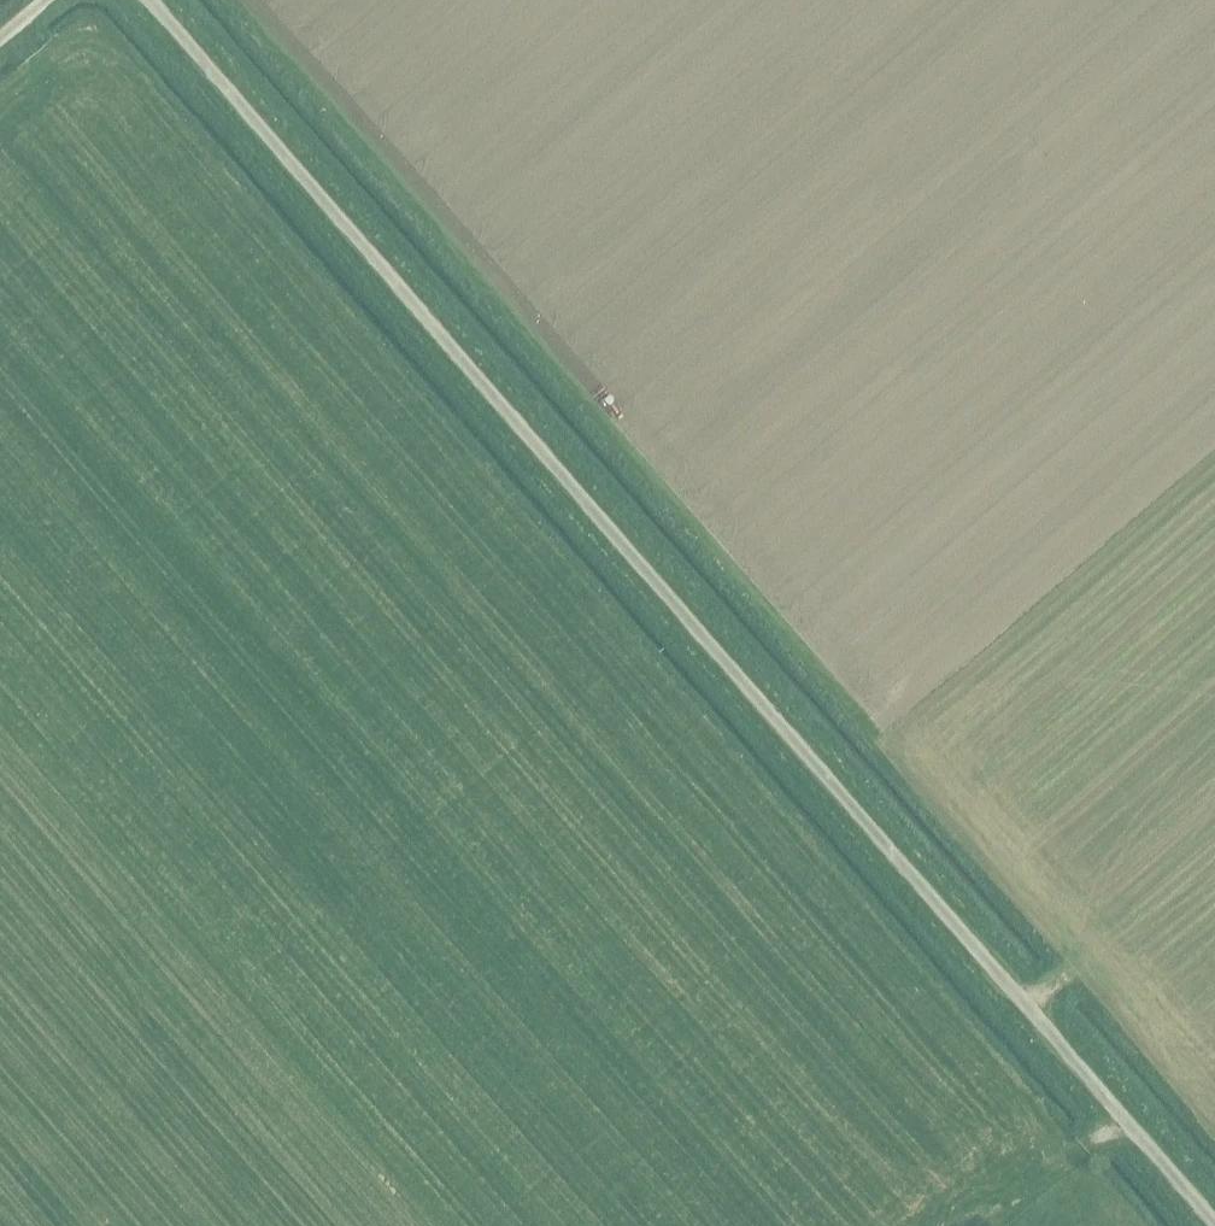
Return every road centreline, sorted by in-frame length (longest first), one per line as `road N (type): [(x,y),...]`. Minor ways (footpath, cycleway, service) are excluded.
road 1 (track): [(1214,1222),(149,0)]

